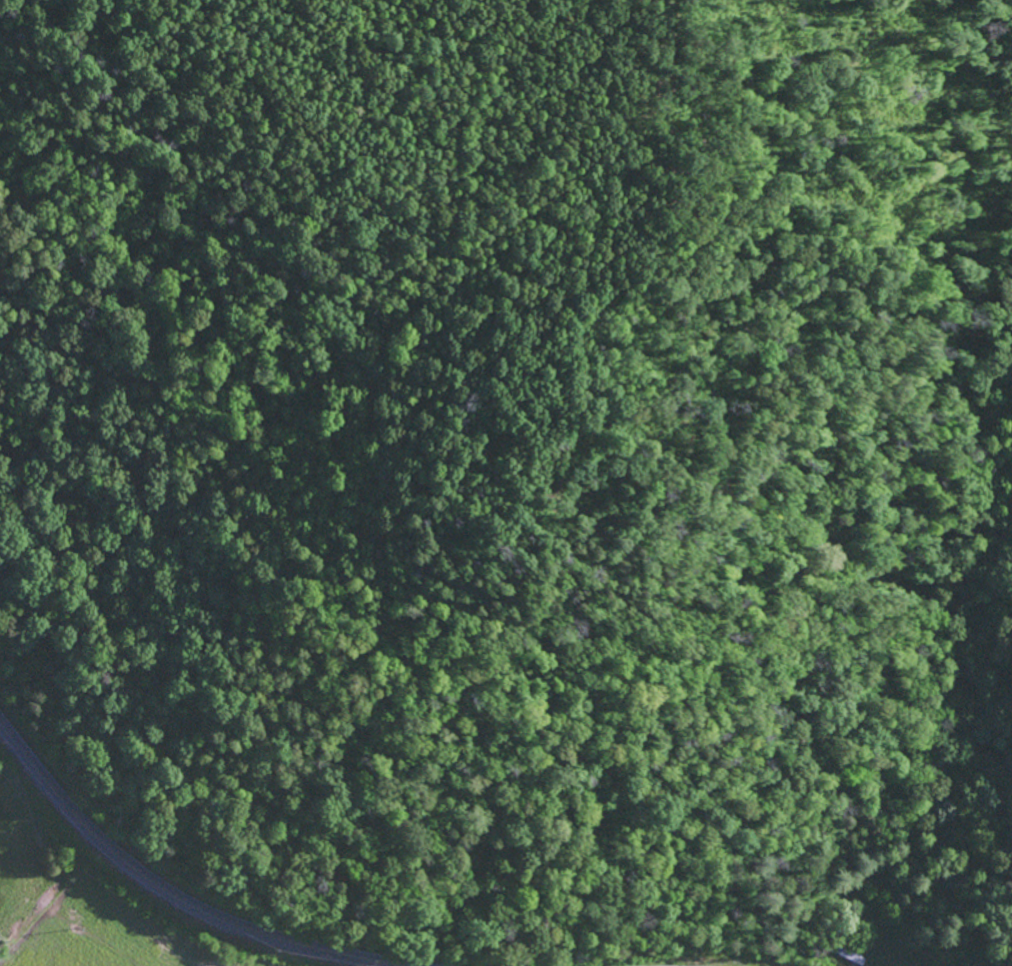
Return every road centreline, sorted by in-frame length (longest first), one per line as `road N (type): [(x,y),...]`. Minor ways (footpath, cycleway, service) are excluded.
road 1 (primary): [(403,965),(273,937),(161,887),(92,833),(0,724)]

